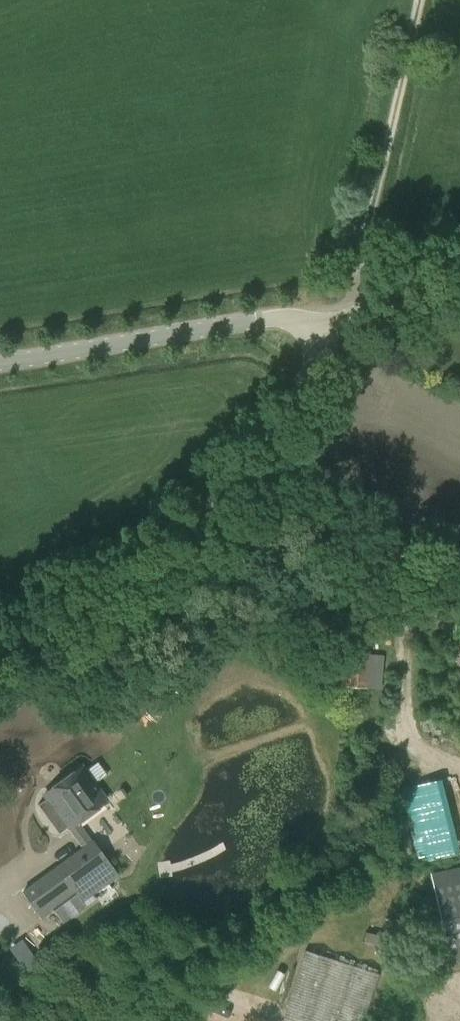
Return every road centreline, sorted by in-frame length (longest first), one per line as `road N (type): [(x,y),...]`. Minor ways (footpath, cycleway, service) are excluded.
road 1 (unclassified): [(330,314),(240,467),(149,567),(0,658)]
road 2 (unclassified): [(0,361),(330,314)]
road 3 (track): [(330,314),(410,0)]
road 4 (track): [(459,584),(240,467)]
road 5 (unclassified): [(330,314),(459,293)]

